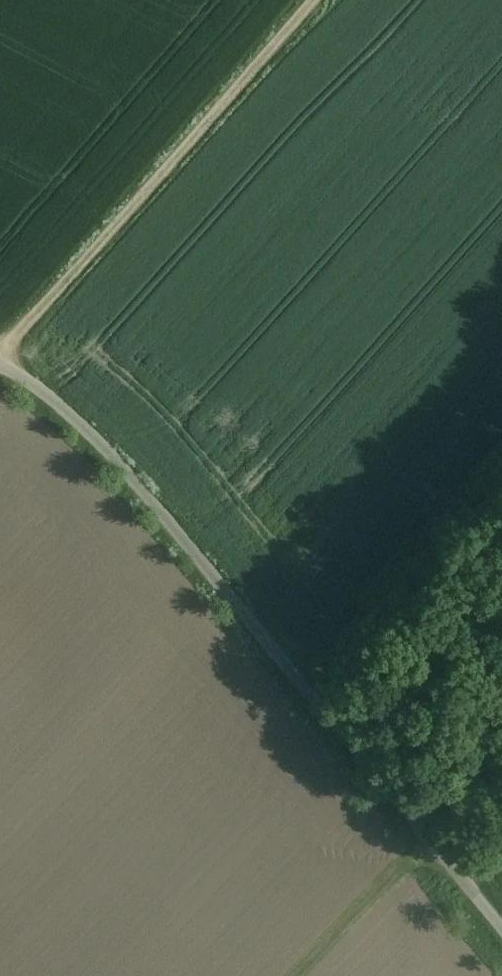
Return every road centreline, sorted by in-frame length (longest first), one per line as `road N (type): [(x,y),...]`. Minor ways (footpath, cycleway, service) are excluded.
road 1 (unclassified): [(501,928),(129,472),(0,363)]
road 2 (track): [(310,0),(0,350)]
road 3 (track): [(428,840),(294,975)]
road 4 (track): [(409,815),(501,716)]

